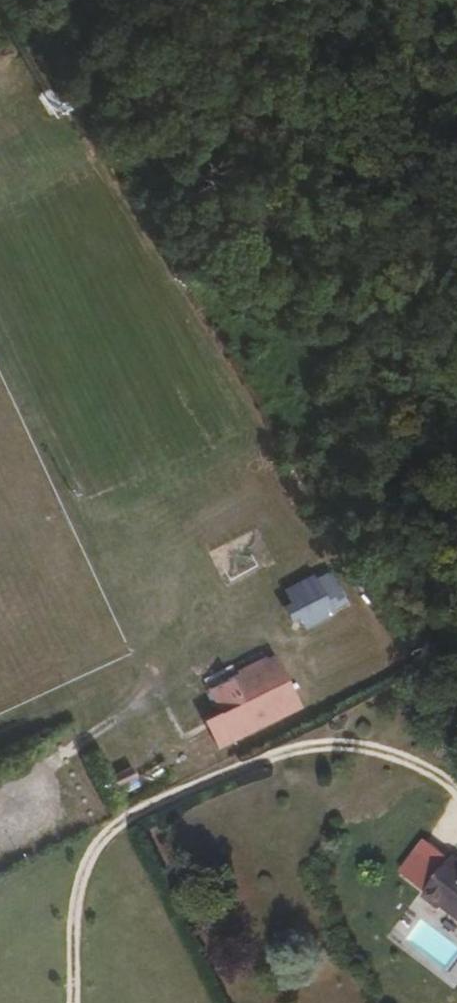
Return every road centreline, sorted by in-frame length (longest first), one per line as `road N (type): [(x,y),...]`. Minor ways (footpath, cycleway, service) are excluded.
road 1 (track): [(0,891),(210,773),(361,743),(456,773)]

